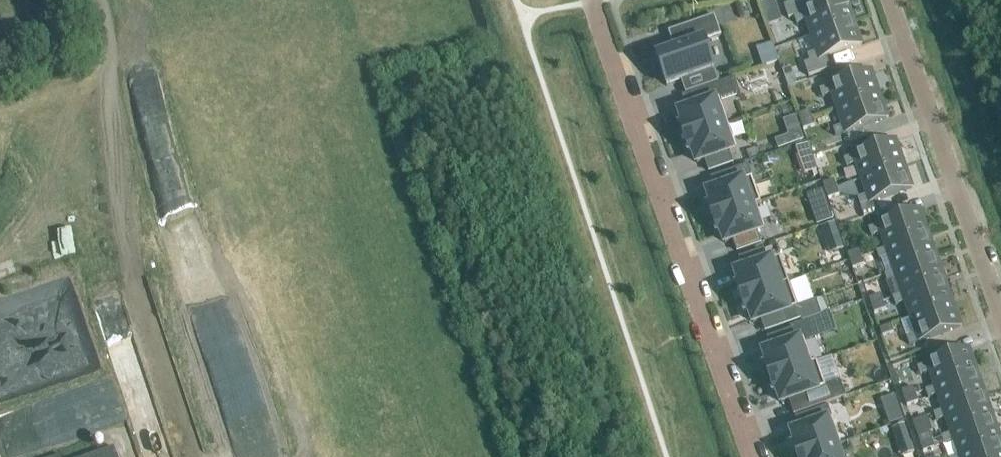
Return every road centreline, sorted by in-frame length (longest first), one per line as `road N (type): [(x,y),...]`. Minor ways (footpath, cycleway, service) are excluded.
road 1 (unclassified): [(592,1),(750,456)]
road 2 (unclassified): [(1000,316),(889,0)]

